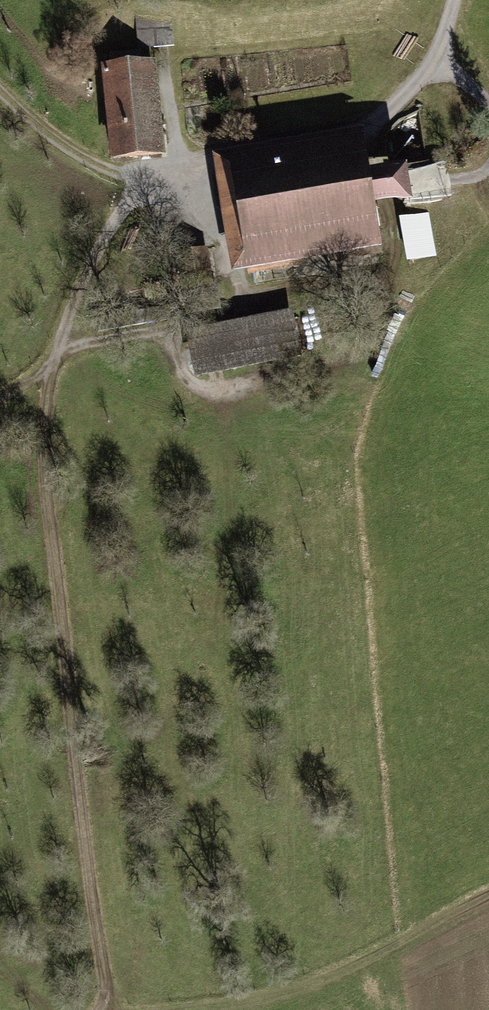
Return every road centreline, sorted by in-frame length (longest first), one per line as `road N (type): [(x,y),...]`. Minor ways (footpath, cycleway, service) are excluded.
road 1 (track): [(454,0),(442,43),(380,119),(193,154),(139,188),(48,374),(45,494),(118,1009)]
road 2 (track): [(488,898),(287,992),(173,1009)]
road 3 (track): [(139,188),(46,136),(0,83)]

